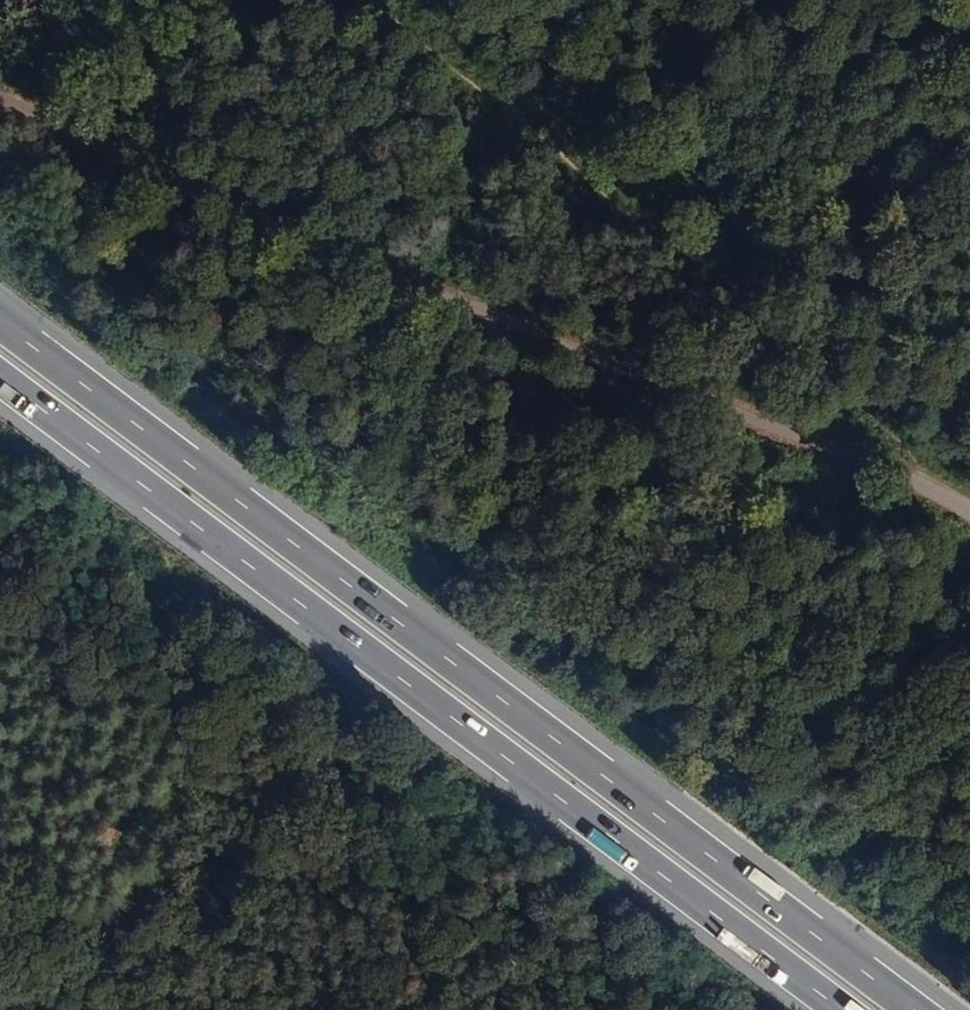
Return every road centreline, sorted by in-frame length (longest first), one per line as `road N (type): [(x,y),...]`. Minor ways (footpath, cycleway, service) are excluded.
road 1 (motorway): [(919,1009),(0,320)]
road 2 (motorway): [(0,380),(835,1009)]
road 3 (track): [(963,512),(0,113)]

